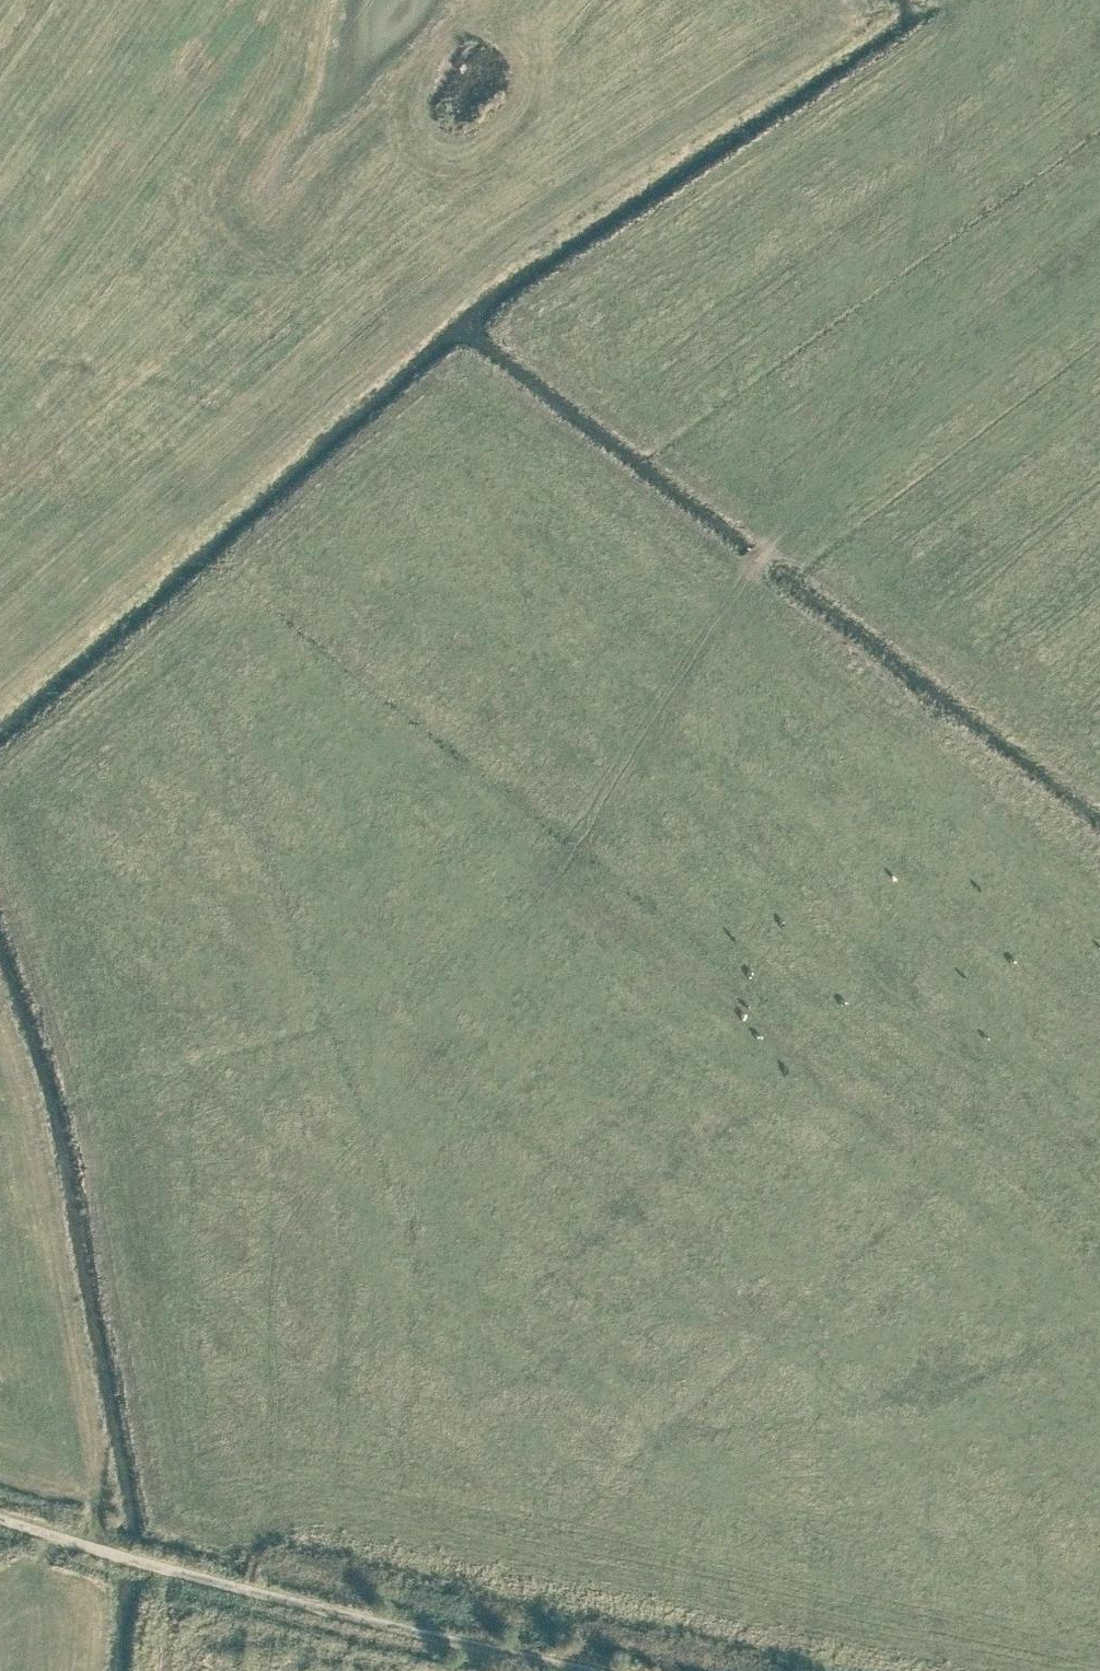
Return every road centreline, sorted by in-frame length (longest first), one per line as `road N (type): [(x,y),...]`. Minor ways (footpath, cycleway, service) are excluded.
road 1 (track): [(581,1670),(162,1578),(0,1522)]

